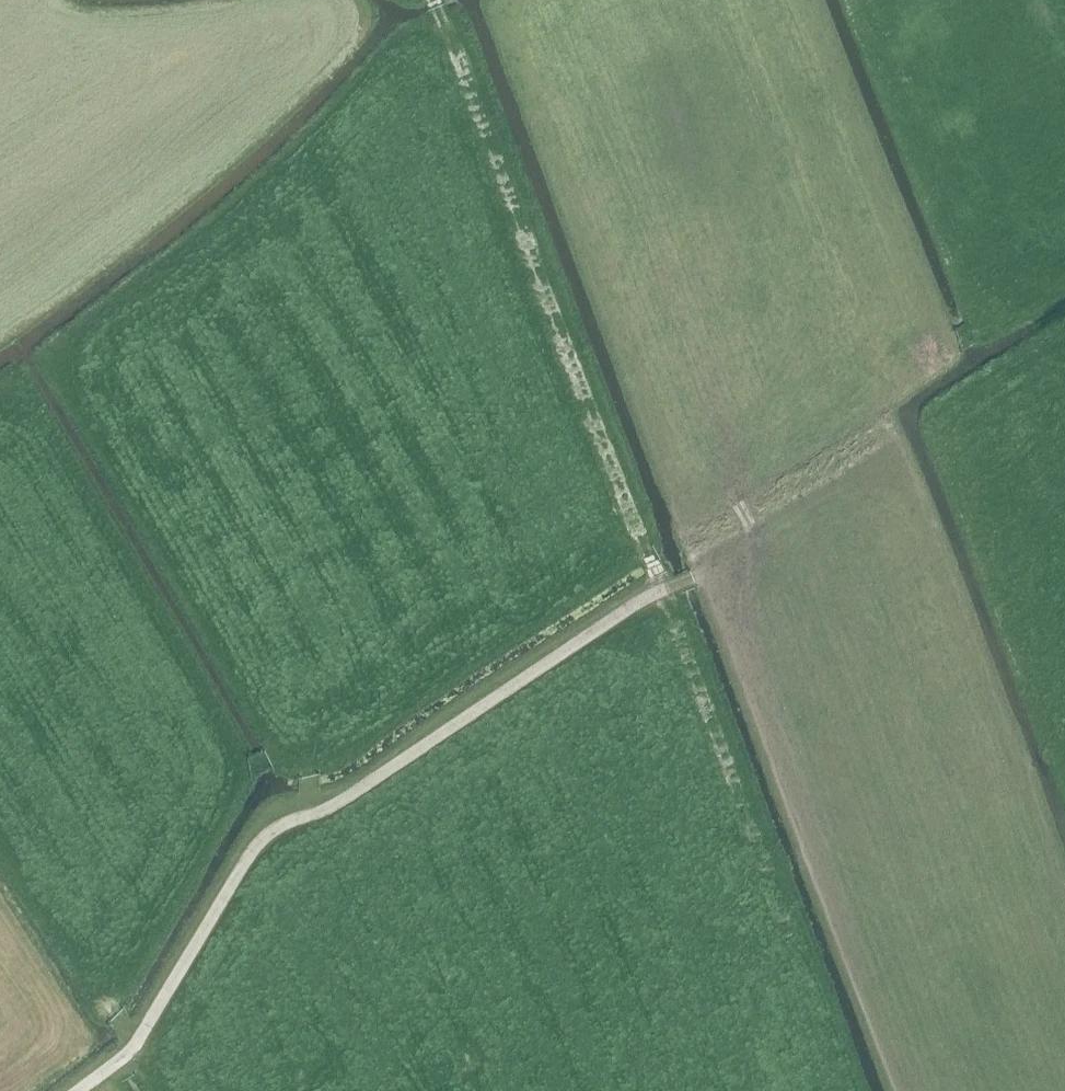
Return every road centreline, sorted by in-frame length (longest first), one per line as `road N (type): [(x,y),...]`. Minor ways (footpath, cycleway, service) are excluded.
road 1 (track): [(78,1090),(137,1043),(248,857),(271,832),(345,799),(661,589)]

